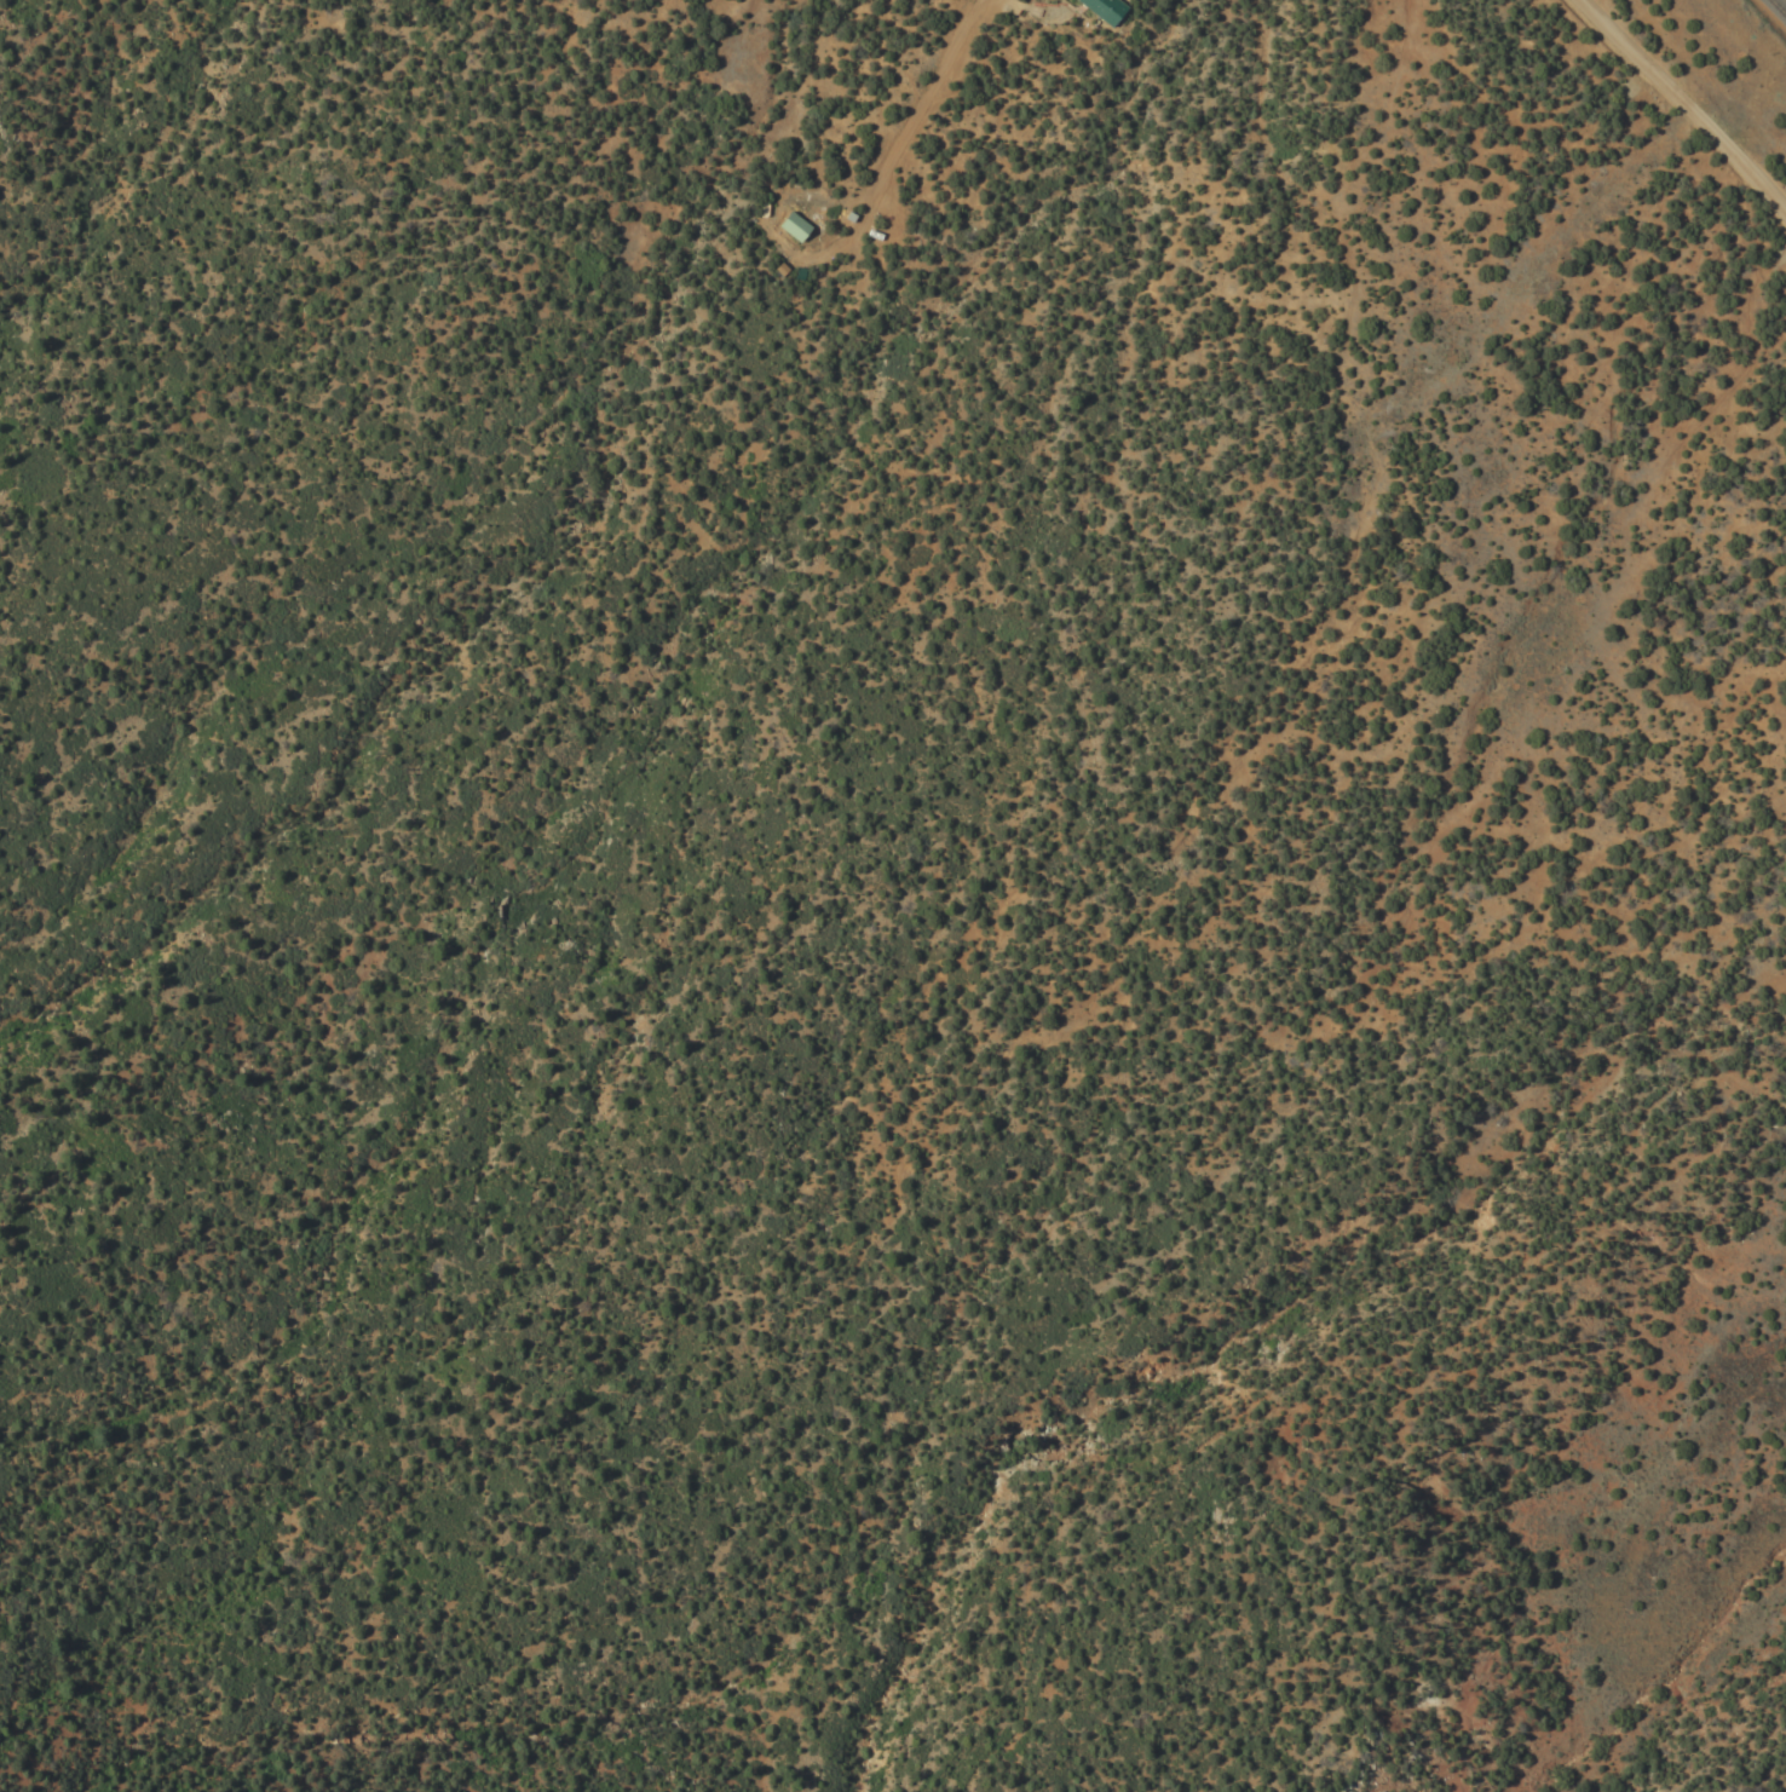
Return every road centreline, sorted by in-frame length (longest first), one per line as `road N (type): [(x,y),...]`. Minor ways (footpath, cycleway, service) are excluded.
road 1 (residential): [(1785,199),(1594,0)]

